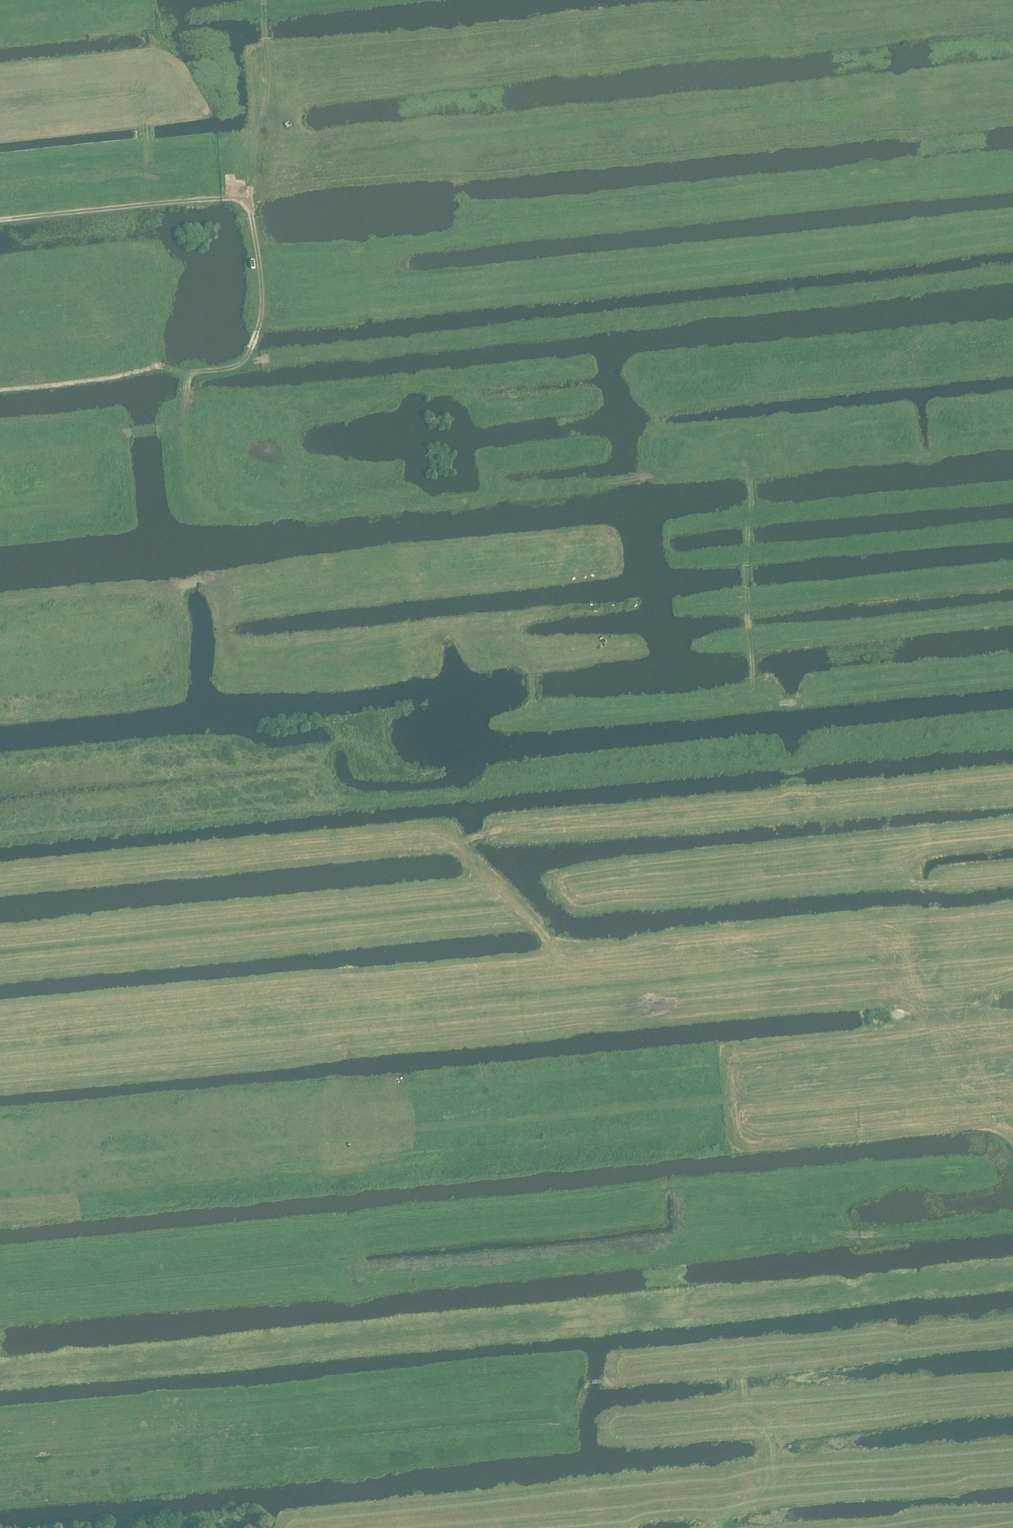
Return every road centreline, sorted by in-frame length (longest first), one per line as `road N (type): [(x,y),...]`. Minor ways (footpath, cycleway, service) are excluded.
road 1 (track): [(0,222),(235,198),(252,210),(263,291)]

